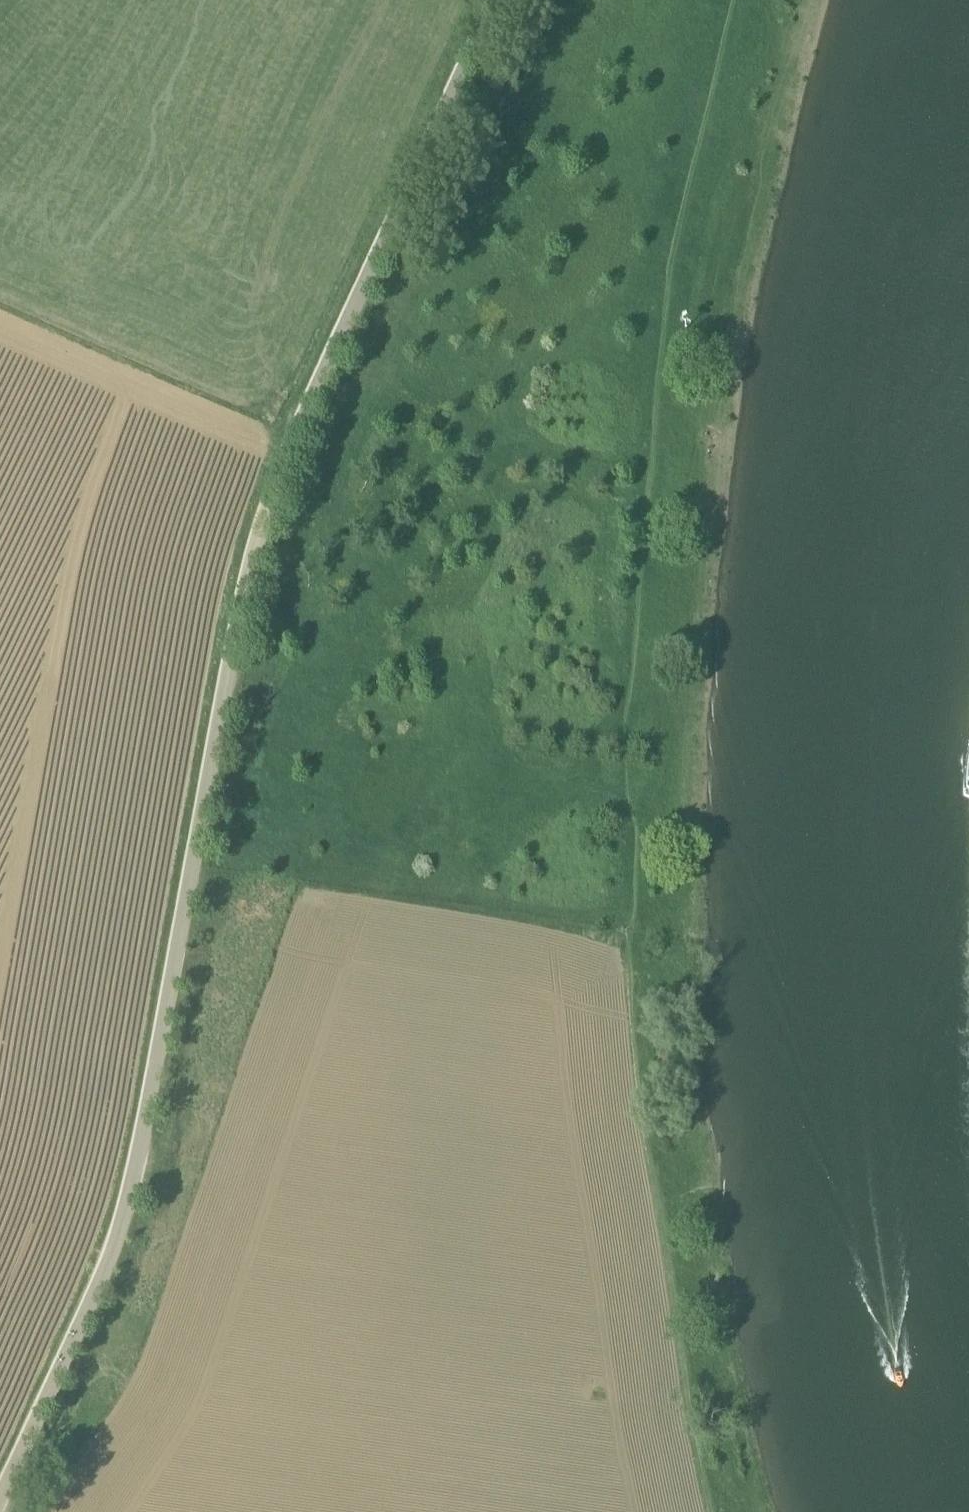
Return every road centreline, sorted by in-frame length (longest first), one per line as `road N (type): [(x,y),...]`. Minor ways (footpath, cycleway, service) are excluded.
road 1 (unclassified): [(0,1492),(105,1268),(156,1094),(246,604),(285,484),(499,0)]

